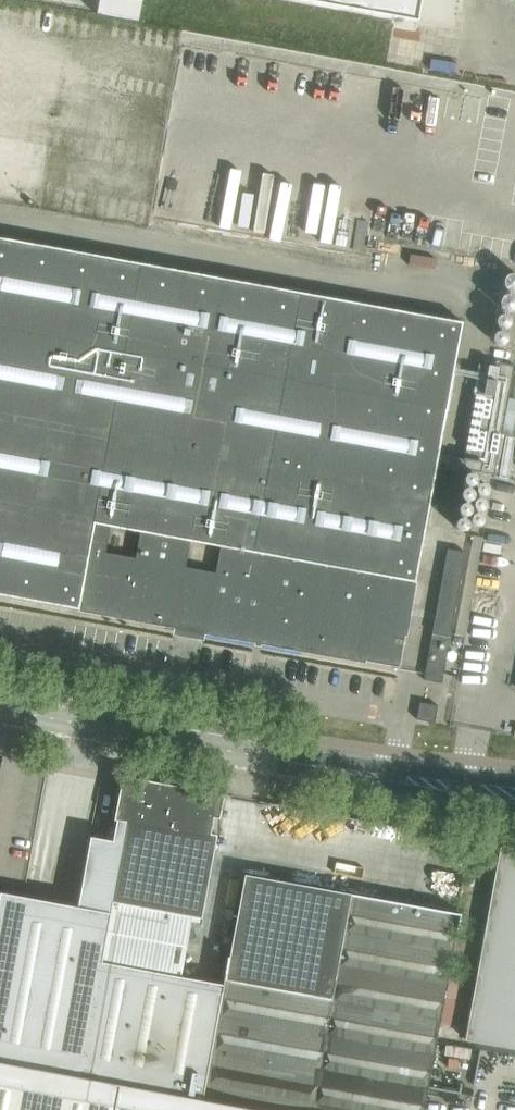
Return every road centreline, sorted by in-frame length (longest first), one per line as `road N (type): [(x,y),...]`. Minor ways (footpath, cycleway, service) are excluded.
road 1 (tertiary): [(0,709),(514,799)]

